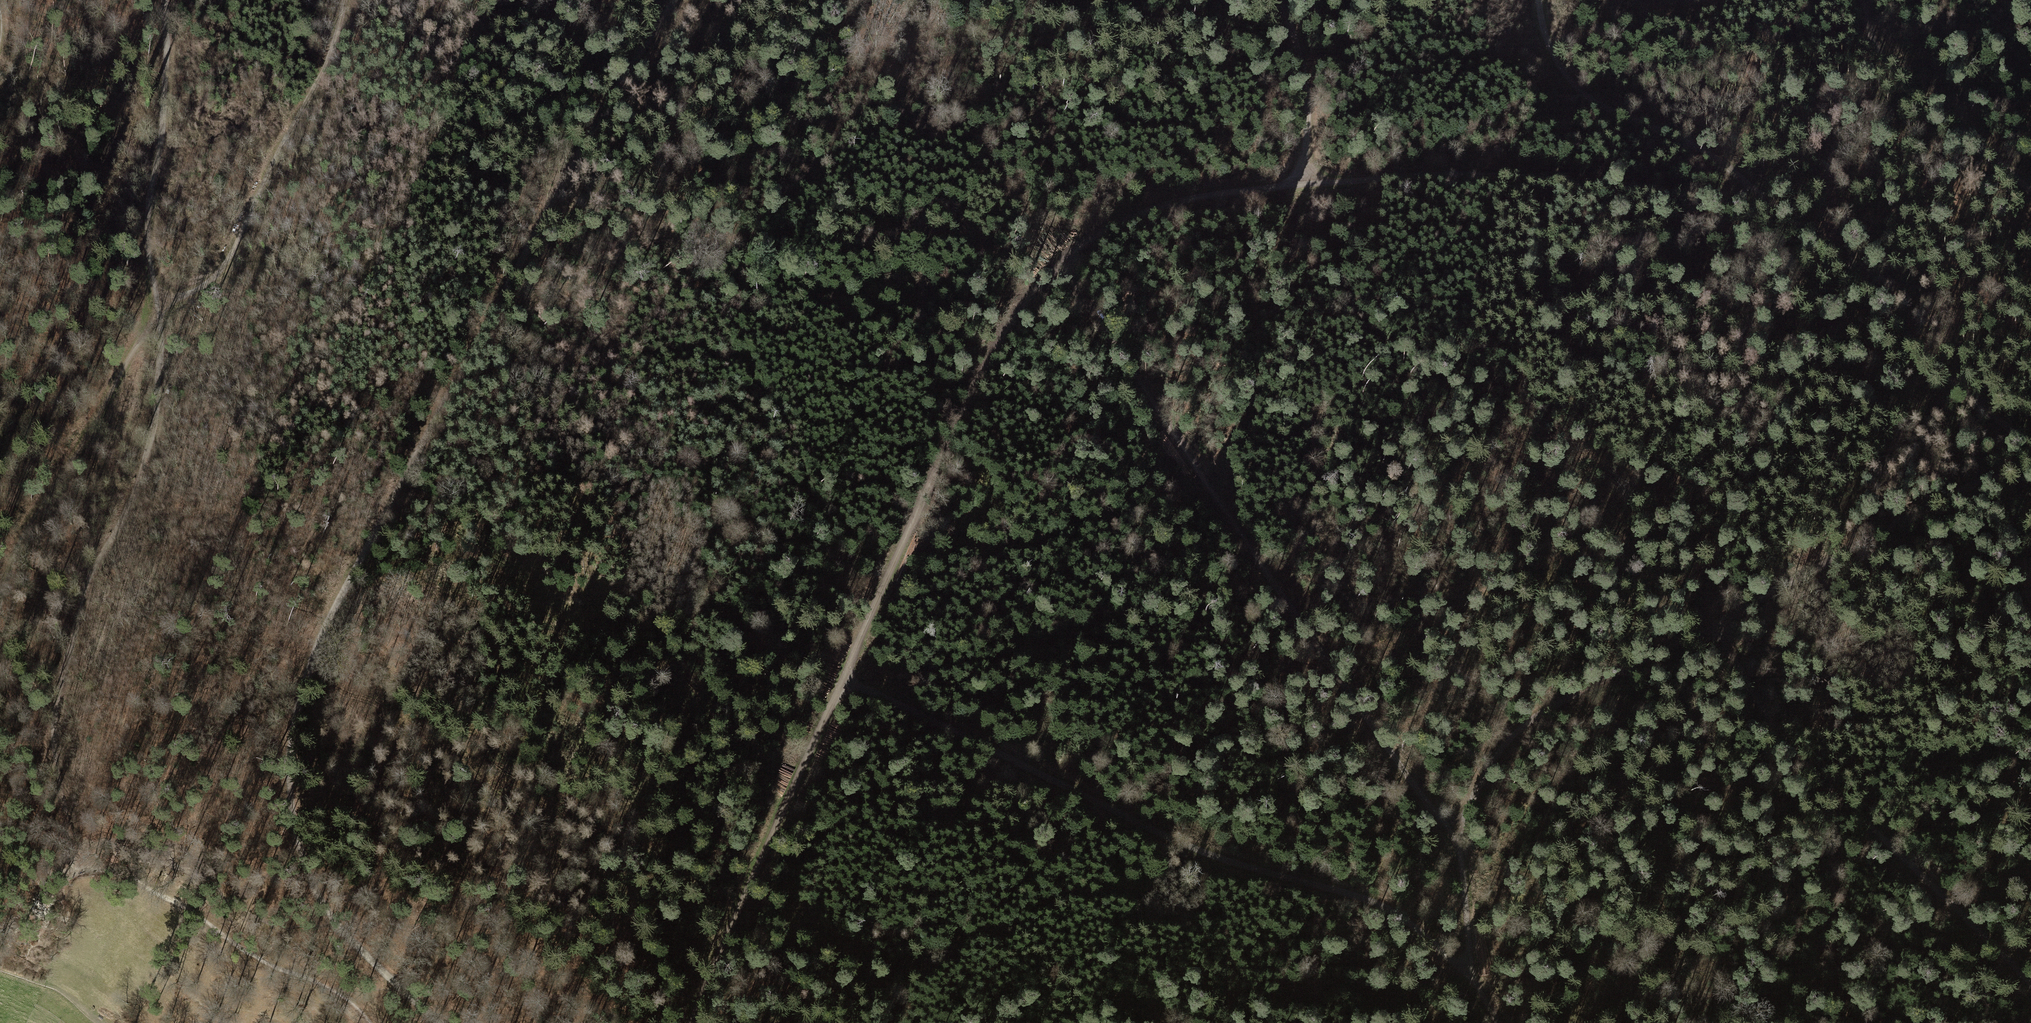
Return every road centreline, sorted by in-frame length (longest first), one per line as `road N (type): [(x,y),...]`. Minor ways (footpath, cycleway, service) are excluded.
road 1 (track): [(1781,214),(1454,173),(1289,185),(1129,218),(1050,273),(1001,341),(688,1022)]
road 2 (track): [(680,0),(577,164),(331,616),(289,750),(291,825),(320,893),(404,1002),(431,1022)]
road 3 (track): [(350,0),(339,37),(224,265),(161,304),(18,553),(0,604)]
road 4 (track): [(1471,987),(1399,912),(1200,851),(844,678)]
road 5 (track): [(2030,484),(1962,489),(1858,534),(1719,625),(1587,689),(1503,743),(1457,836)]
road 6 (track): [(1457,836),(1412,782),(1204,471),(1050,273)]
road 7 (track): [(69,861),(56,718),(89,580),(142,478),(156,429),(166,350),(161,304)]
road 8 (track): [(1719,625),(1782,736),(2030,990)]
road 9 (track): [(2030,446),(1781,214)]
road 10 (track): [(1781,214),(1738,172),(1571,82),(1549,49),(1537,0)]
road 11 (track): [(165,0),(160,153),(147,215),(161,304)]
road 12 (track): [(2030,192),(1875,50),(1860,0)]
road 13 (track): [(1289,185),(1306,154),(1311,100),(1281,0)]
road 14 (track): [(1471,987),(1457,836)]

